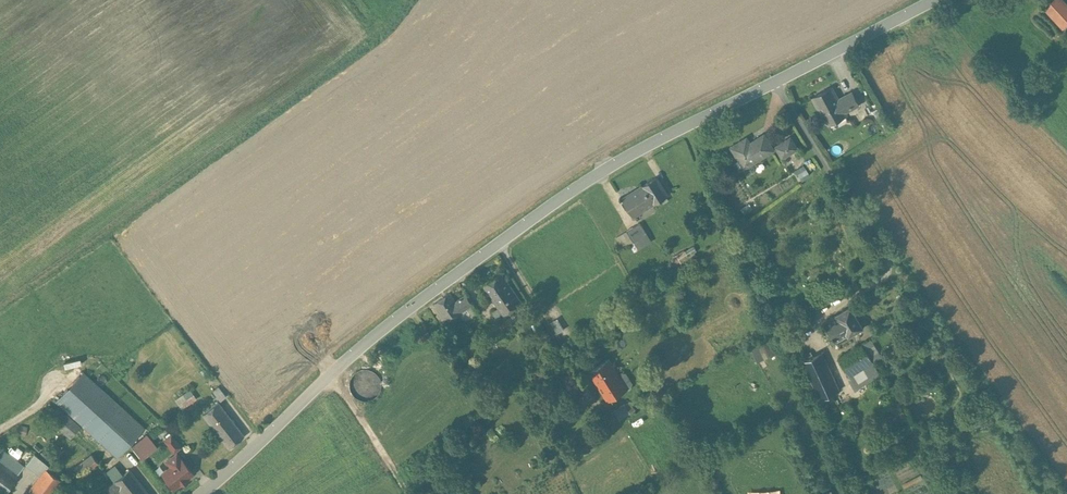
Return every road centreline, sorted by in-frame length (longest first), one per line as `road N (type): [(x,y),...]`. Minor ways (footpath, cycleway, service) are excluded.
road 1 (unclassified): [(194,493),(363,343),(576,186),(932,0)]

